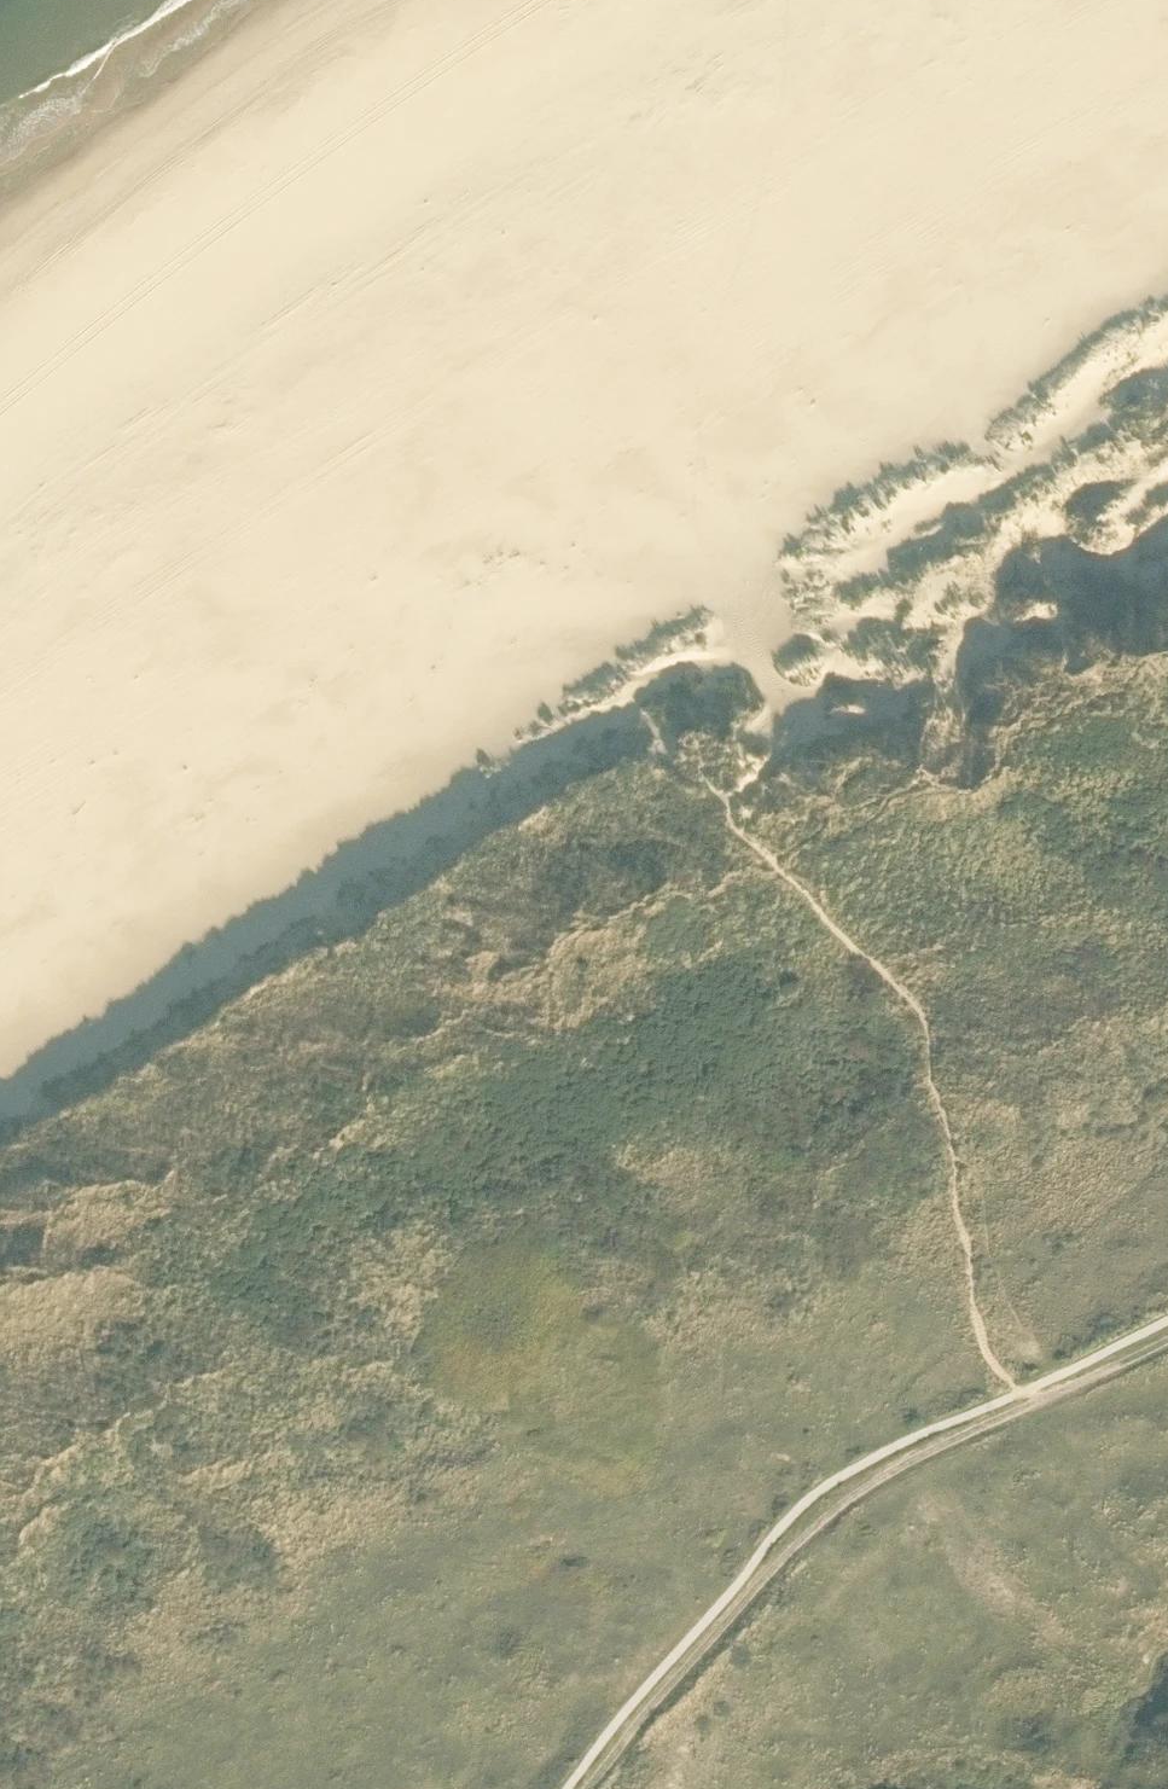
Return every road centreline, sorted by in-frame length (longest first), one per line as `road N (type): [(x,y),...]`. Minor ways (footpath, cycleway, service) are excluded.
road 1 (track): [(1167,1343),(847,1499),(755,1589),(588,1788)]

